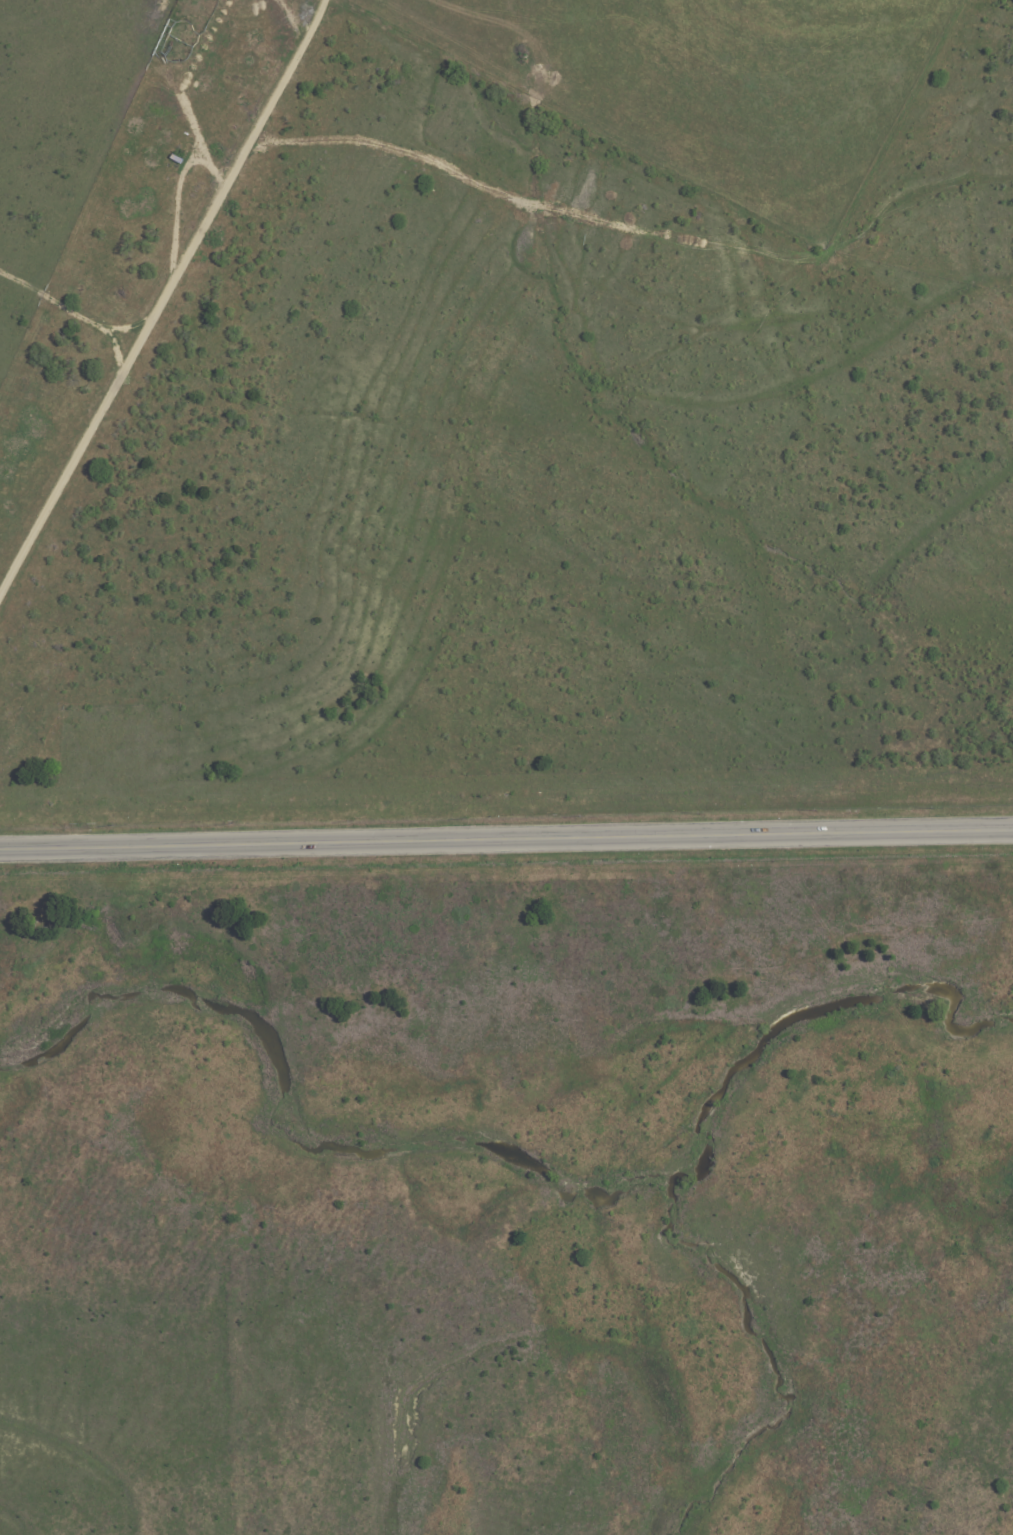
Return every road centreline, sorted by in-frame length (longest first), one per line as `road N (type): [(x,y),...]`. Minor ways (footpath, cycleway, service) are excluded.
road 1 (secondary): [(0,849),(1012,832)]

